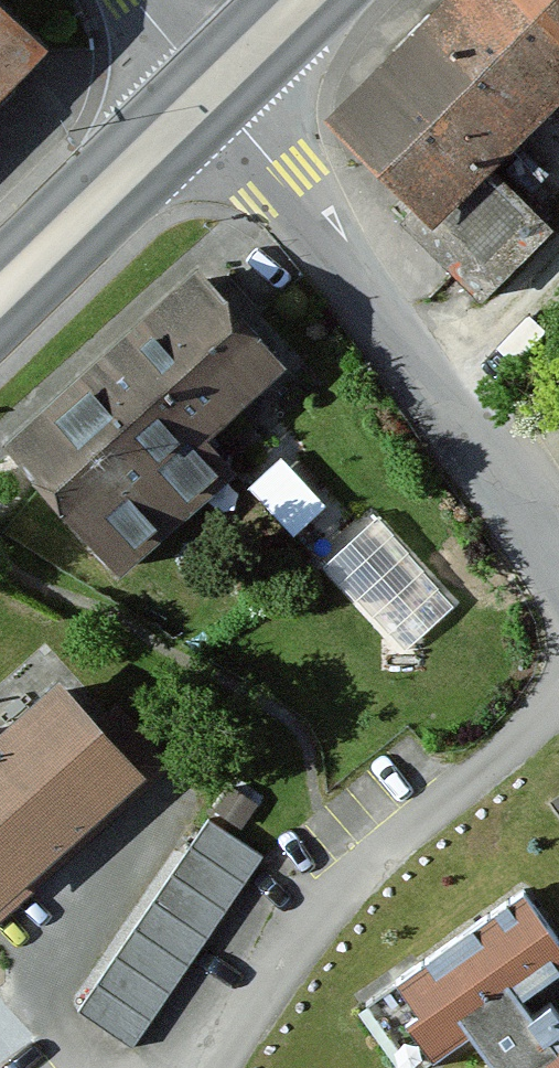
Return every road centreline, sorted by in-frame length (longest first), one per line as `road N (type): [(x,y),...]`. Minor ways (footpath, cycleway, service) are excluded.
road 1 (tertiary): [(210,92),(460,413),(558,571)]
road 2 (residential): [(558,695),(299,949),(233,1067)]
road 3 (primary): [(0,305),(210,92)]
road 4 (primary): [(210,92),(305,0)]

